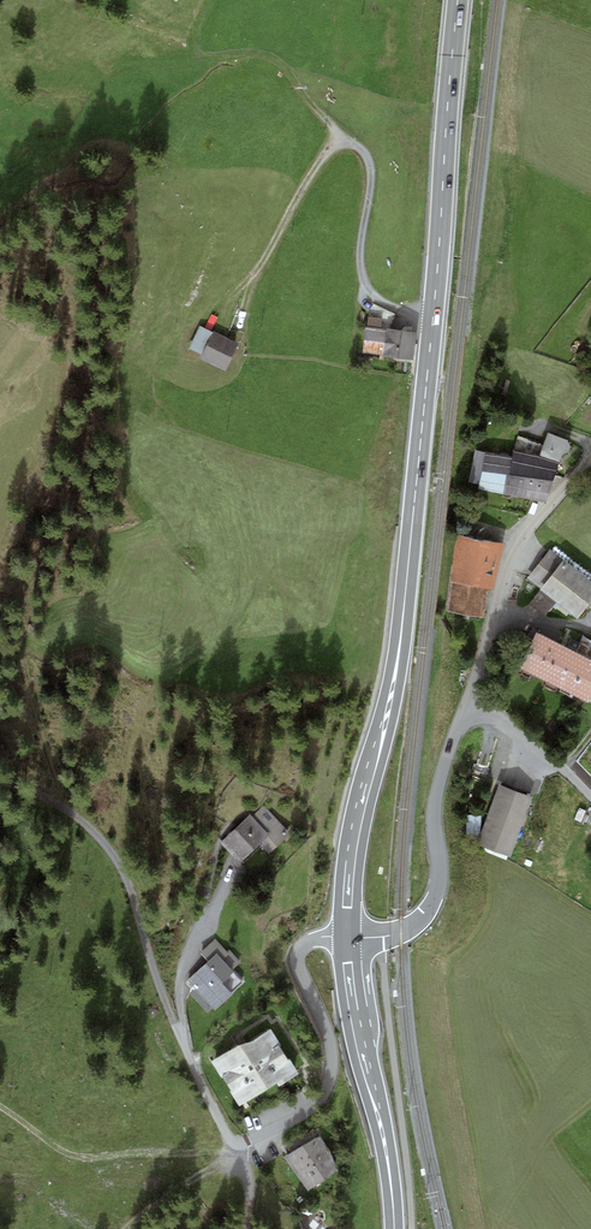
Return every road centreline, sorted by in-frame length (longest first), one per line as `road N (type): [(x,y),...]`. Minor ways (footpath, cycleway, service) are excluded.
road 1 (primary): [(458,0),(404,615),(352,854),(348,937)]
road 2 (track): [(0,784),(63,809),(108,848),(185,1046)]
road 3 (residential): [(236,1147),(324,1090),(329,1038),(297,956),(311,939),(348,937)]
road 4 (residential): [(348,937),(401,931),(434,902),(436,801),(468,704)]
road 5 (primary): [(348,937),(396,1228)]
road 6 (residential): [(468,704),(515,550),(590,459)]
road 7 (residential): [(468,704),(590,798)]

